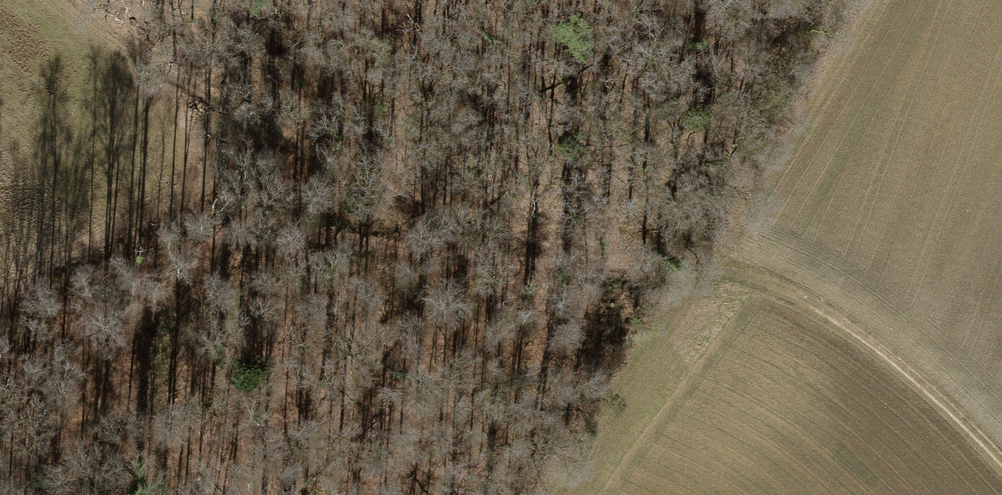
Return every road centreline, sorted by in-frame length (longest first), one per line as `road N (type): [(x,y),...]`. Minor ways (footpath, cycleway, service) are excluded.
road 1 (track): [(1001,455),(888,341),(708,244),(647,266),(459,260),(271,234),(198,247),(0,390)]
road 2 (track): [(647,266),(449,214),(295,140)]

